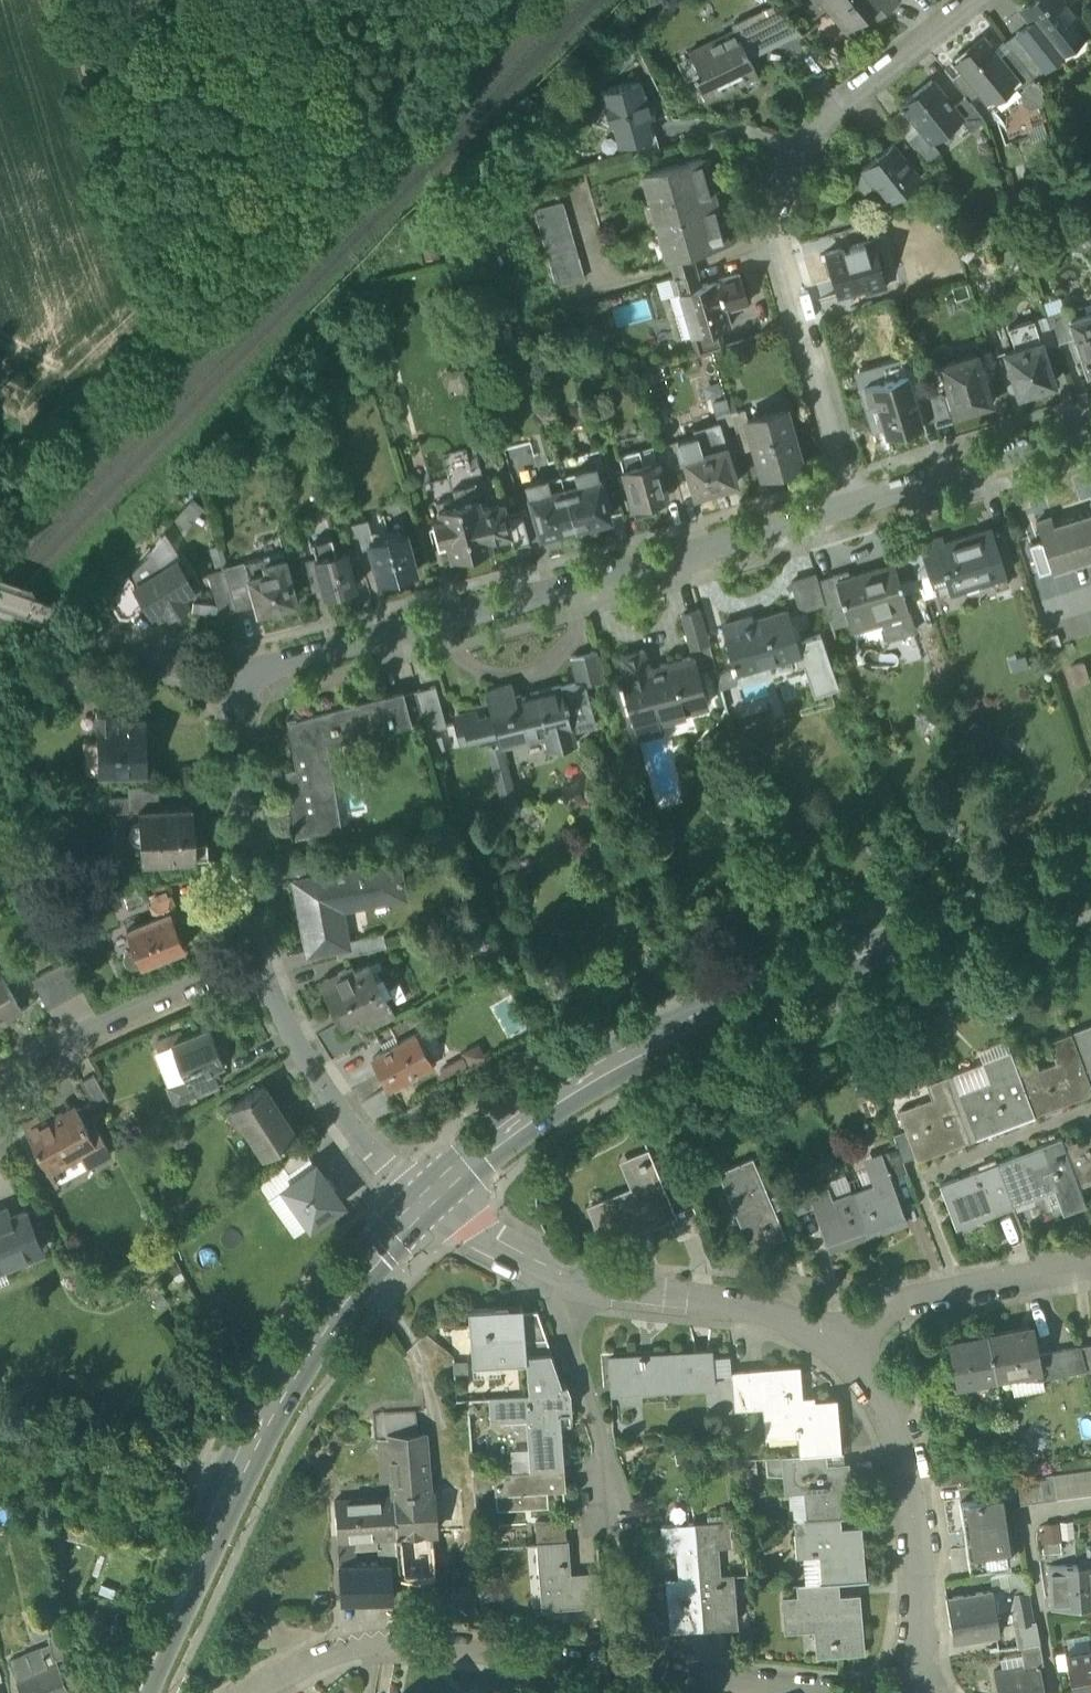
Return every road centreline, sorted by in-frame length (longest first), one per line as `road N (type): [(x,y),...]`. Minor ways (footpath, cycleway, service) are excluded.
road 1 (primary): [(1090,873),(734,1006),(600,1069),(427,1203)]
road 2 (residential): [(242,684),(855,506)]
road 3 (residential): [(855,506),(787,269),(788,172),(846,98),(971,0)]
road 4 (primary): [(427,1203),(387,1239),(271,1403),(139,1692)]
road 5 (residential): [(794,1692),(403,1645),(330,1658),(265,1692)]
road 6 (residential): [(832,1341),(883,1406),(898,1440),(921,1561),(916,1692)]
road 7 (residential): [(0,1087),(217,982),(270,970)]
road 8 (residential): [(242,684),(243,763),(270,970)]
road 9 (residential): [(270,970),(311,1064),(392,1173),(427,1203)]
road 10 (residential): [(562,1276),(730,1303),(832,1341)]
road 11 (residential): [(832,1341),(913,1296),(1090,1263)]
road 12 (residential): [(855,506),(1090,424)]
road 13 (residential): [(562,1276),(564,1331),(605,1450),(608,1499)]
road 14 (residential): [(77,627),(242,684)]
road 15 (residential): [(427,1203),(562,1276)]

